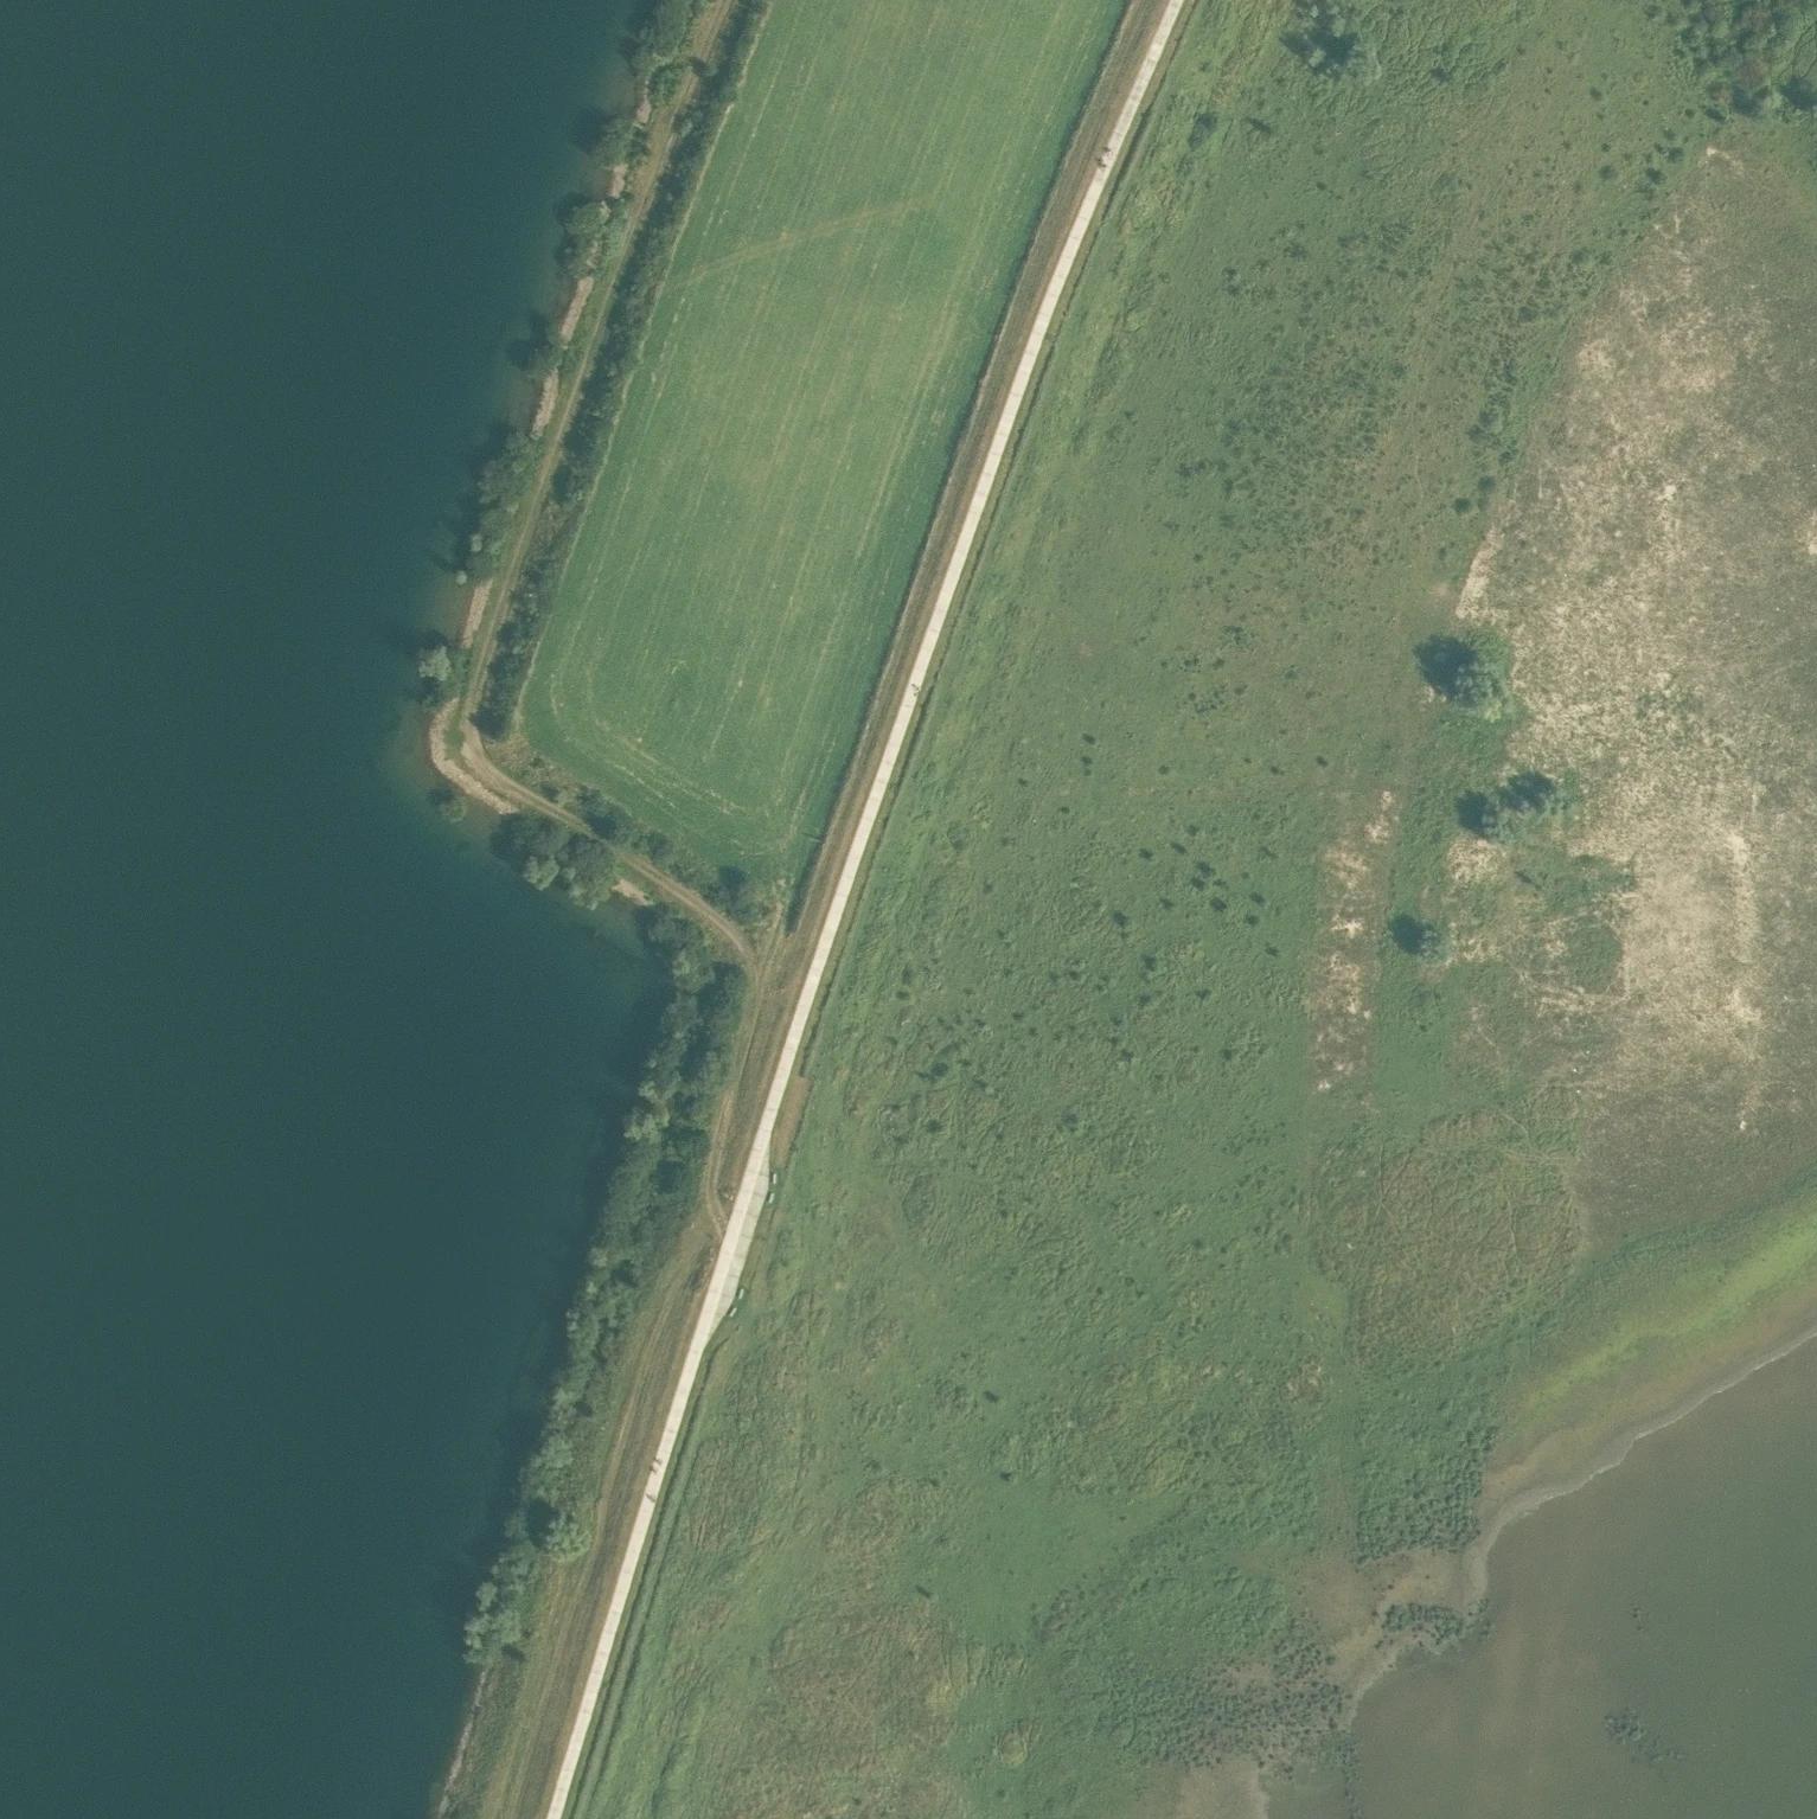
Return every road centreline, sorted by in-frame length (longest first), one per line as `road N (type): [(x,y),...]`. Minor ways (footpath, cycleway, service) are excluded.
road 1 (track): [(729,0),(580,364),(470,714),(486,769),(742,942),(753,975),(709,1186)]
road 2 (track): [(734,1229),(713,1215),(700,1226),(647,1342),(501,1818)]

